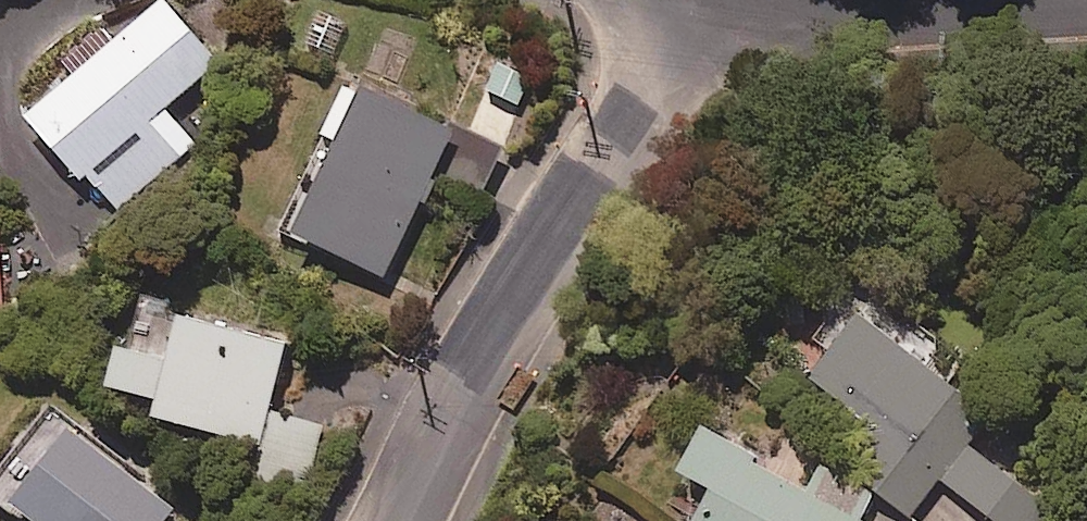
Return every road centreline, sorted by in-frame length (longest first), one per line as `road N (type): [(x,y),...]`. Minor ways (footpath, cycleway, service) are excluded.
road 1 (residential): [(398,520),(503,325),(644,109),(686,0)]

